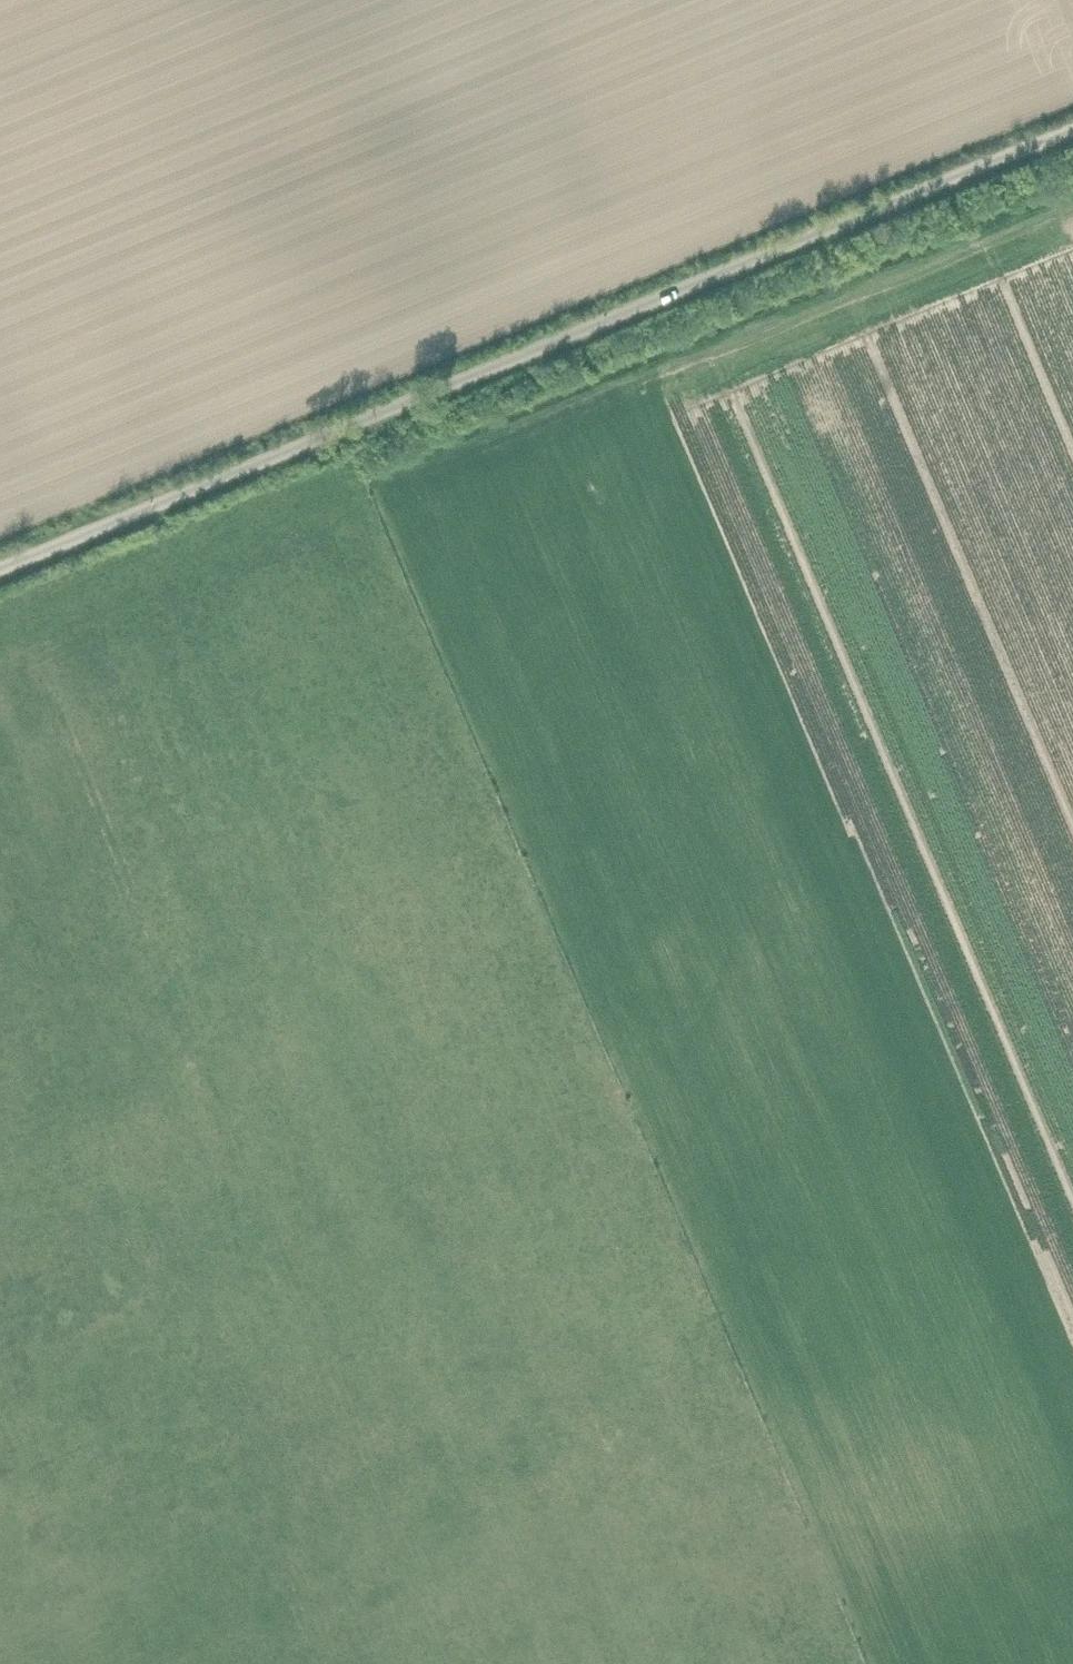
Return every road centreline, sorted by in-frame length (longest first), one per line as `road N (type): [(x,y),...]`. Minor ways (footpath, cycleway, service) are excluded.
road 1 (unclassified): [(0,571),(1072,132)]

